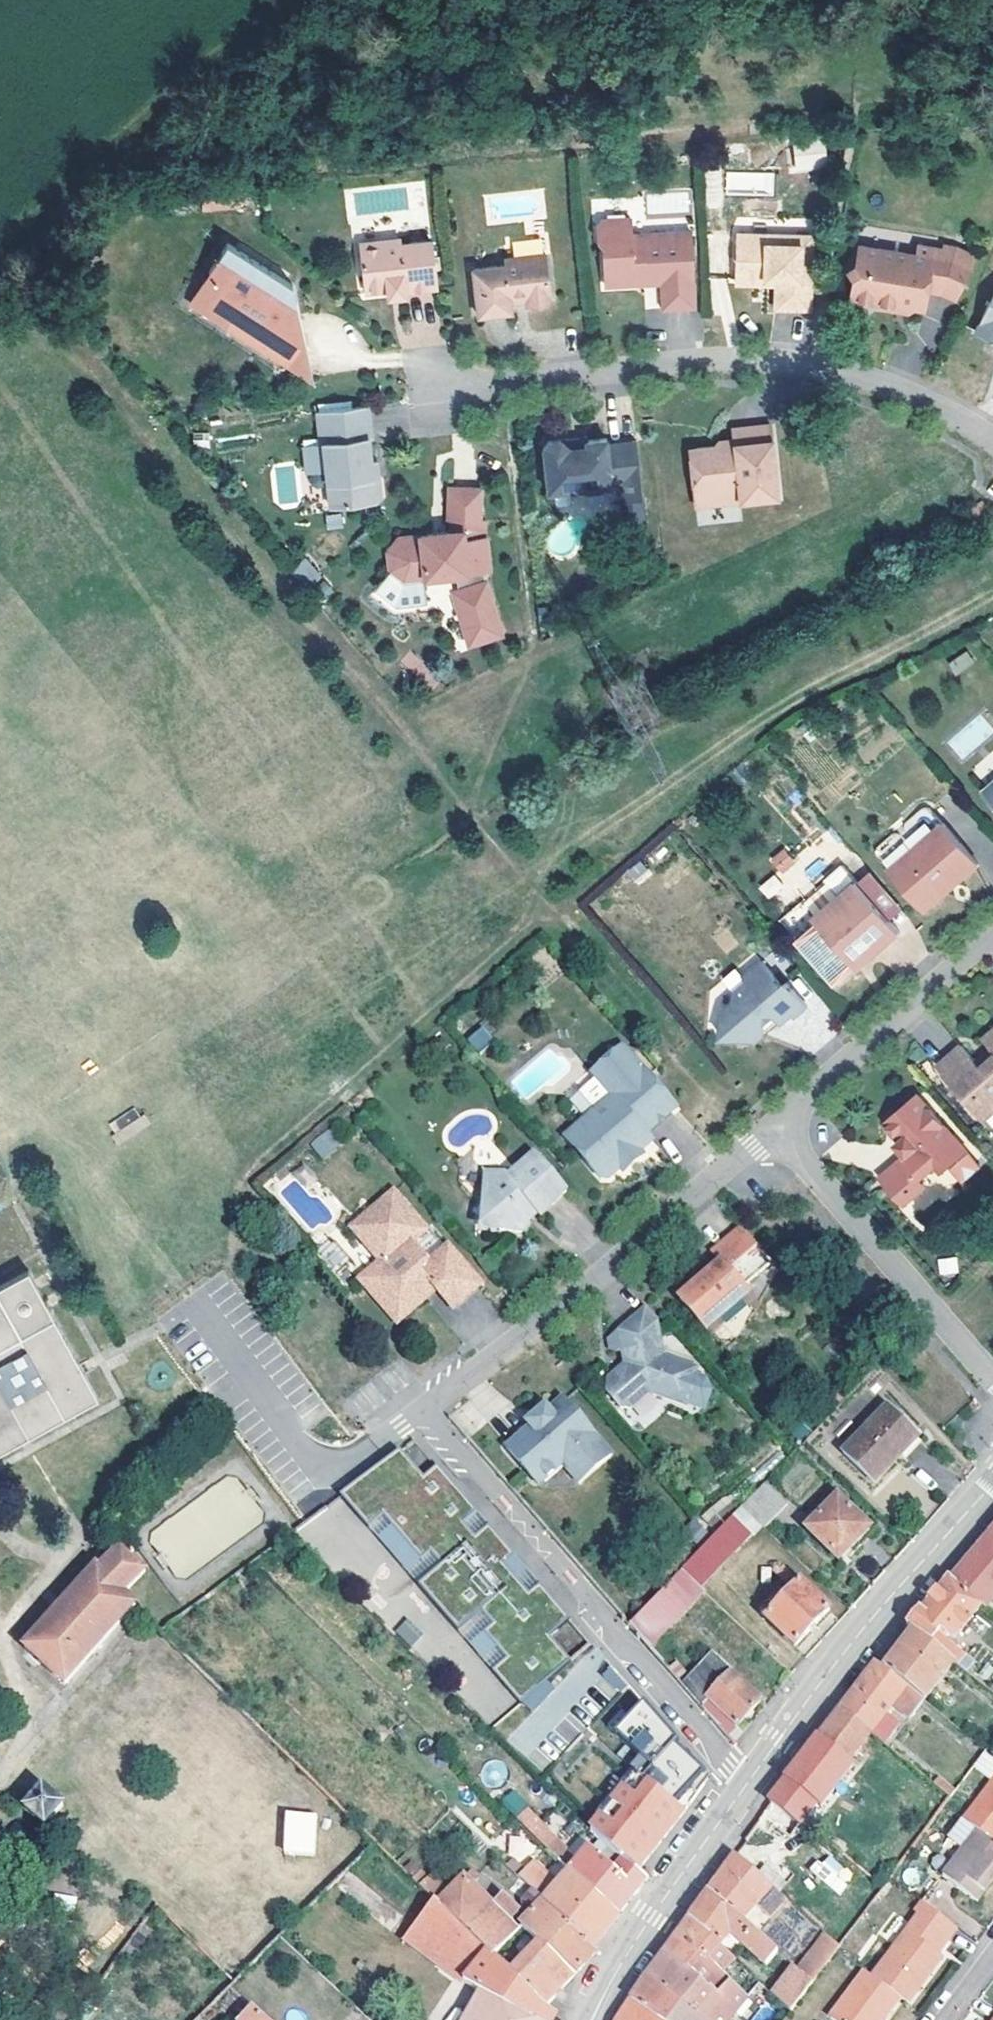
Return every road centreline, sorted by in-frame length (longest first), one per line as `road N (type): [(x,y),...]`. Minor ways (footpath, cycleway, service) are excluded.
road 1 (residential): [(436,375),(496,382),(734,360),(796,364),(880,382),(992,439)]
road 2 (residential): [(424,1408),(746,1785)]
road 3 (residential): [(774,1128),(424,1408)]
road 4 (track): [(0,263),(296,0)]
road 5 (tertiary): [(746,1785),(839,1658),(992,1482)]
road 6 (residential): [(774,1128),(992,1377)]
road 7 (residential): [(992,935),(774,1128)]
road 8 (tertiary): [(590,2019),(653,1915),(746,1785)]

